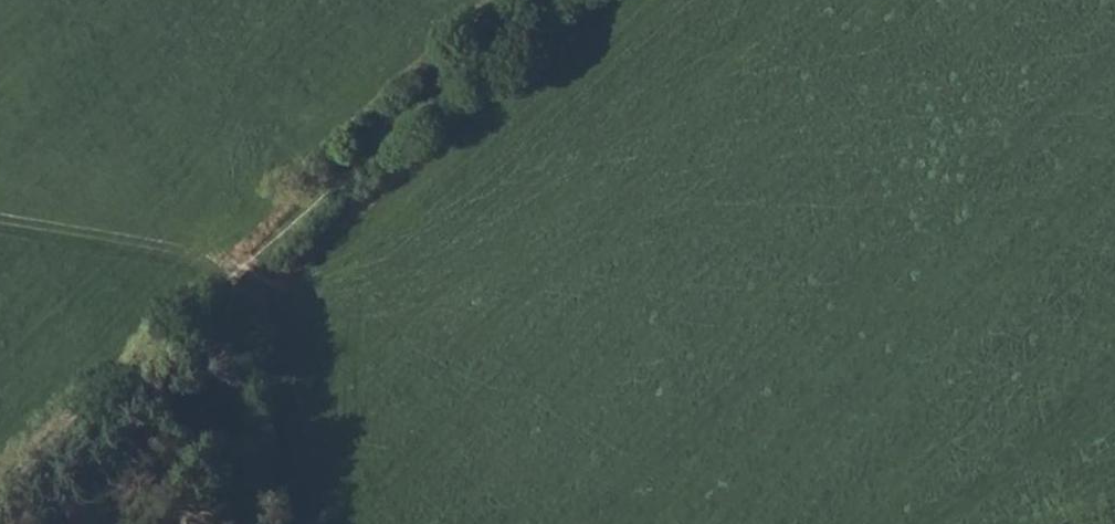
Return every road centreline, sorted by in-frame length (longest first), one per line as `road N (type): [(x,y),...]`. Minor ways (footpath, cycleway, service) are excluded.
road 1 (track): [(540,0),(0,469)]

